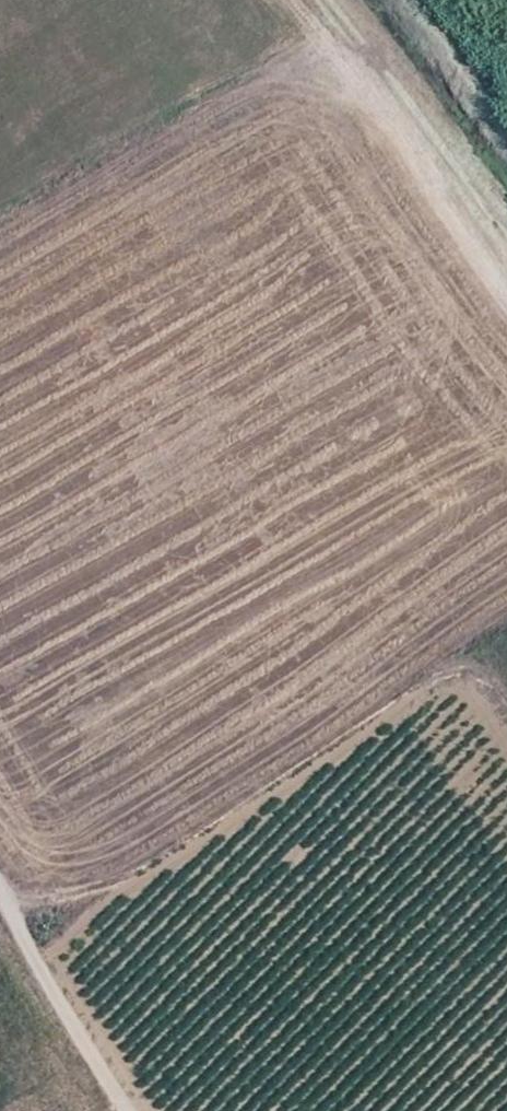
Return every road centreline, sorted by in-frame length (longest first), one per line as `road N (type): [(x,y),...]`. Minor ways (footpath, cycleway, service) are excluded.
road 1 (track): [(0,892),(129,1110)]

